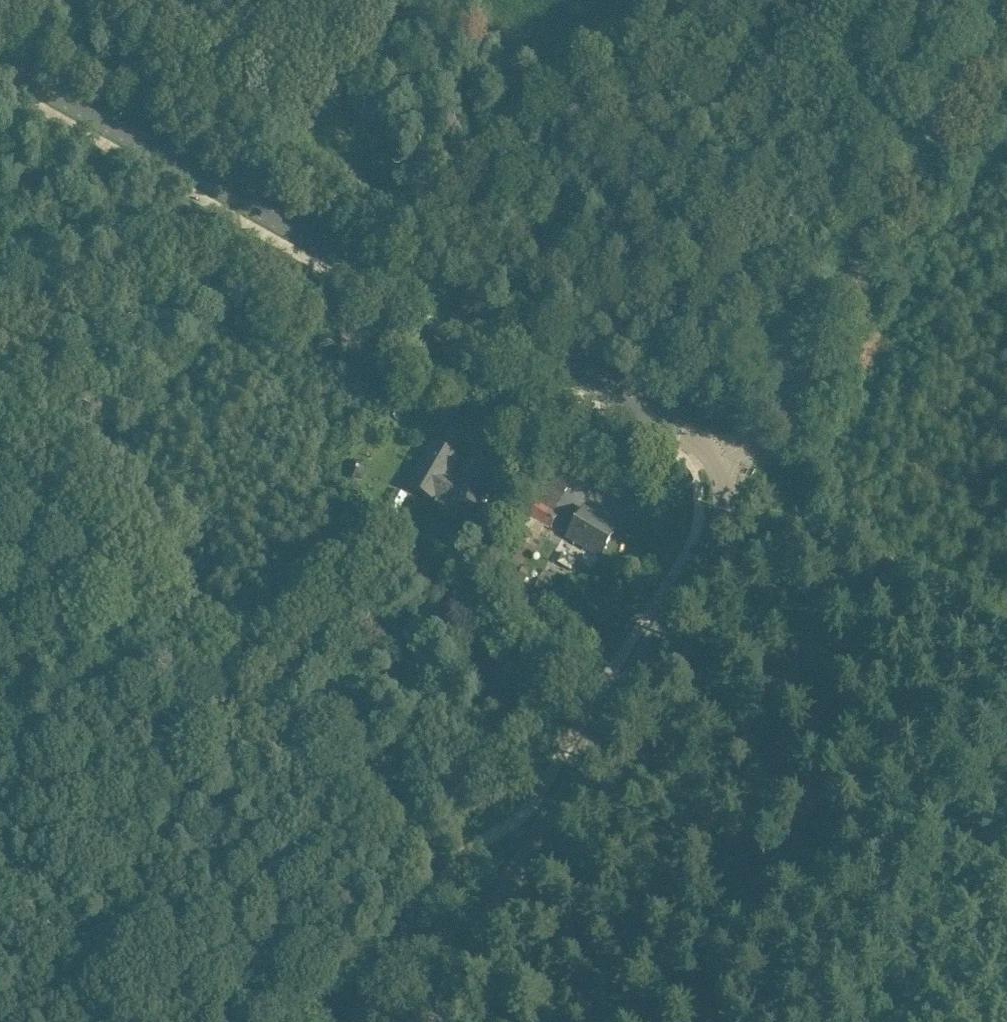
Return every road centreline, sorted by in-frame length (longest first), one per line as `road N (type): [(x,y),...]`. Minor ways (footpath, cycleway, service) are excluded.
road 1 (tertiary): [(721,458),(0,69)]
road 2 (tertiary): [(429,1021),(730,505),(721,458)]
road 3 (tertiary): [(1006,30),(759,436),(721,458)]

